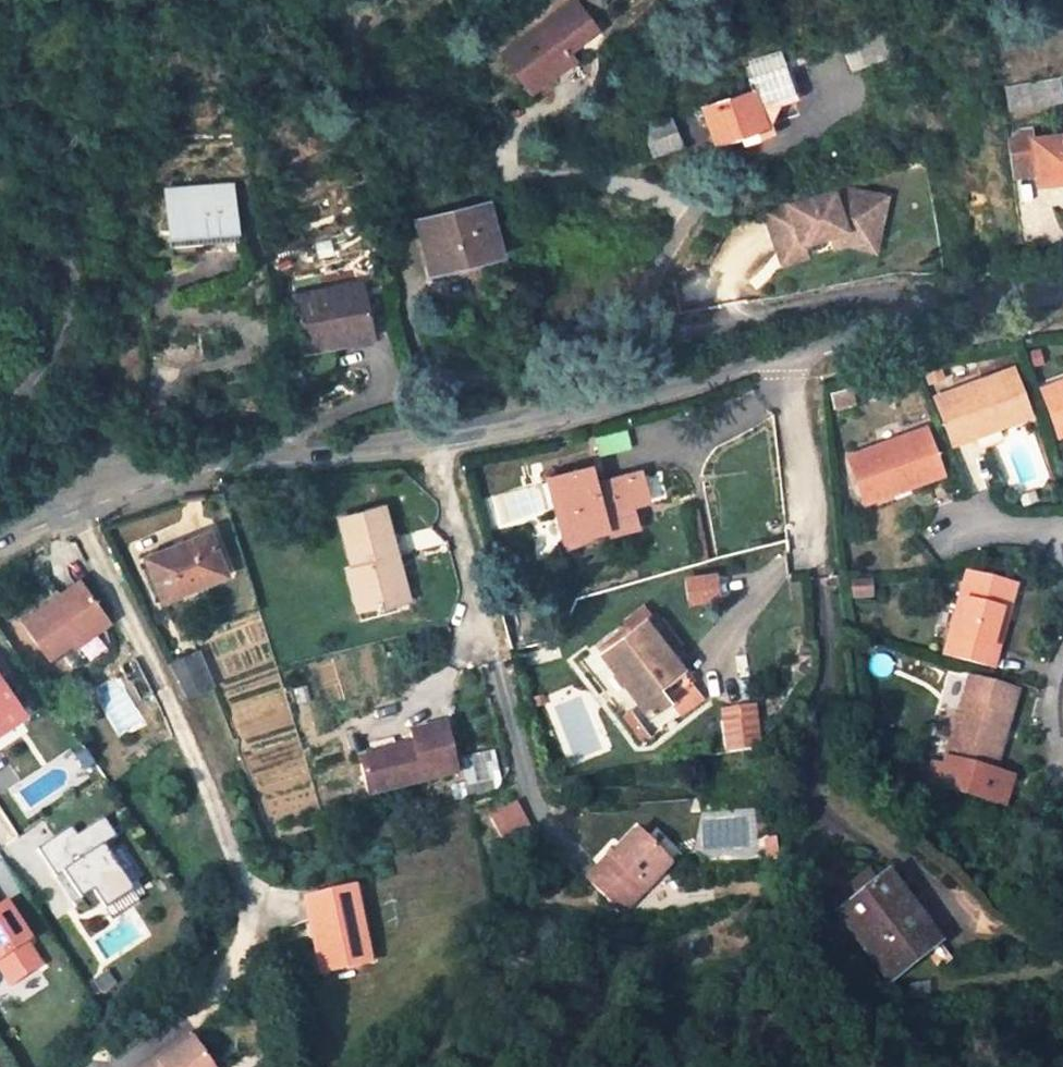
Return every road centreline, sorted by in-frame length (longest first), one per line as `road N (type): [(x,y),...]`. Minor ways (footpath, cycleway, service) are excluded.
road 1 (unclassified): [(0,544),(179,476),(433,447),(562,422),(878,323),(1062,288)]

